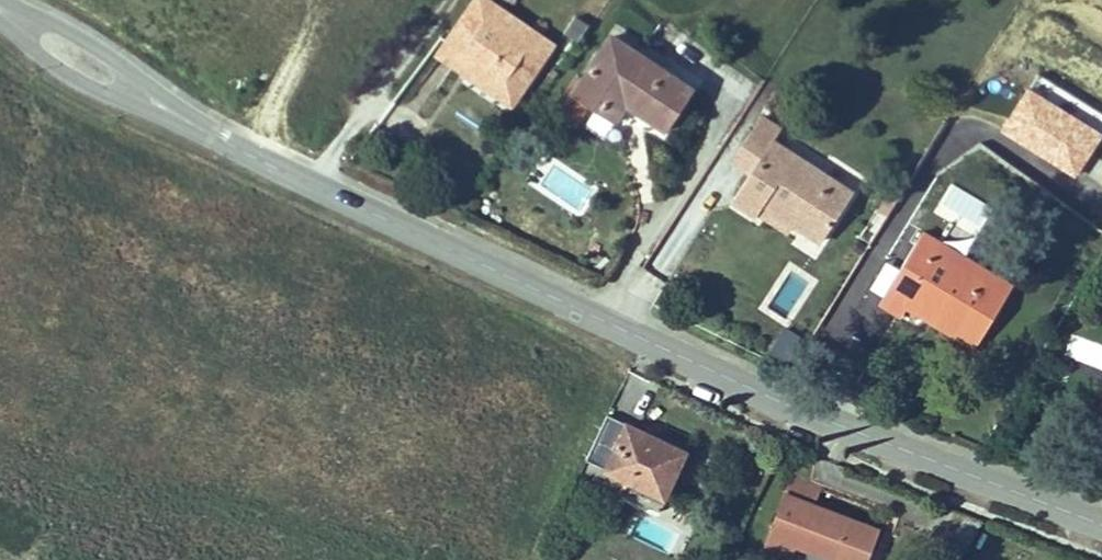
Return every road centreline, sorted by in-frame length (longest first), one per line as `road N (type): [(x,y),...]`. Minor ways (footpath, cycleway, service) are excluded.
road 1 (tertiary): [(1101,524),(780,402),(221,141)]
road 2 (tertiary): [(221,141),(91,44),(4,0)]
road 3 (tertiary): [(0,18),(106,94),(221,141)]

